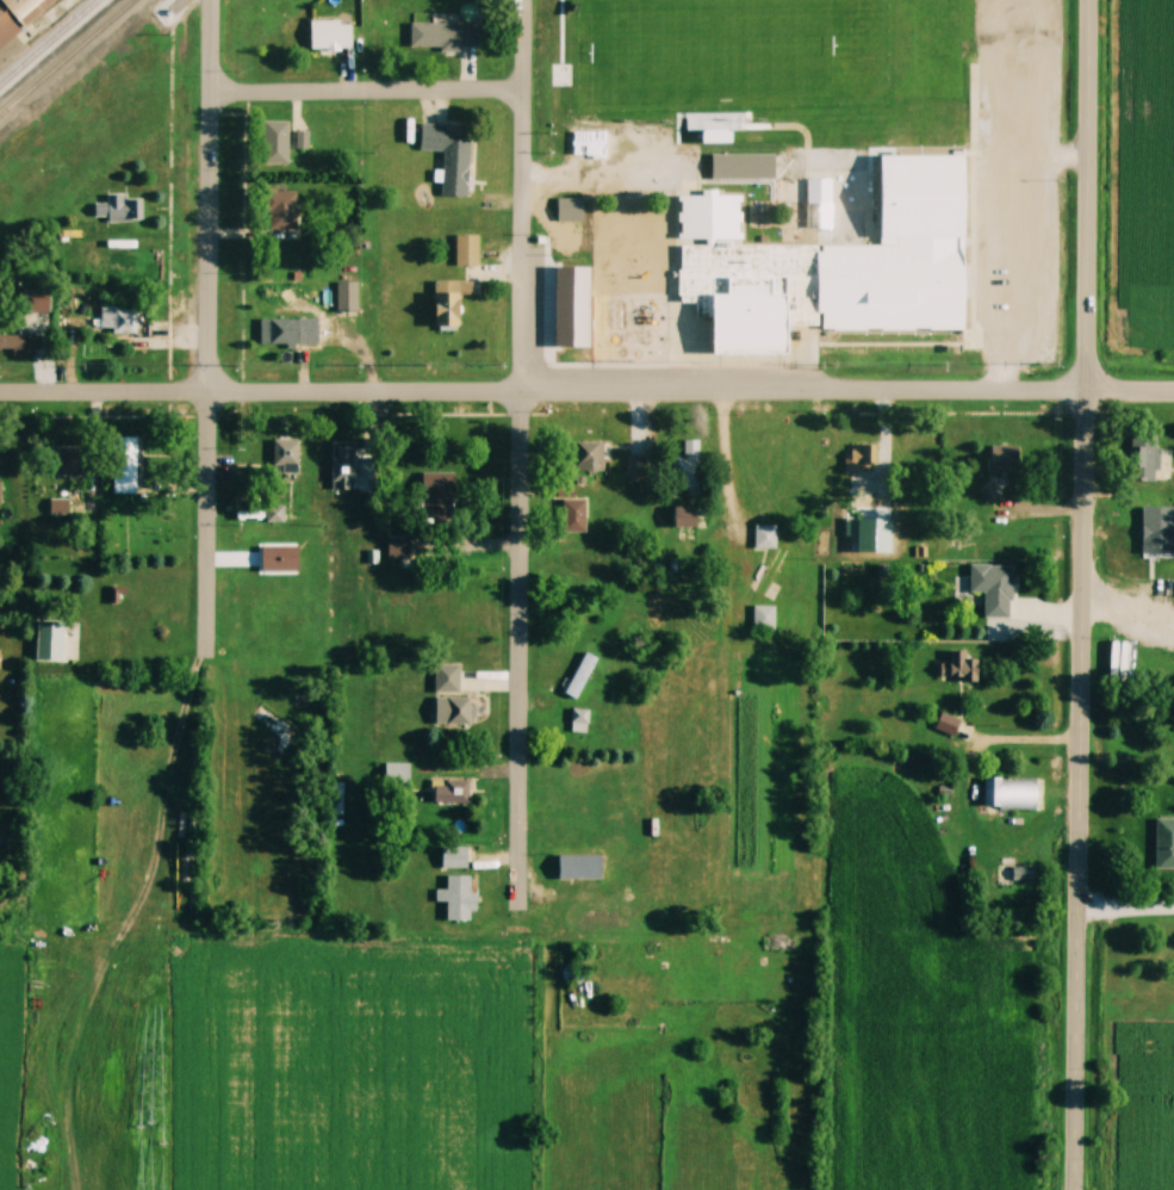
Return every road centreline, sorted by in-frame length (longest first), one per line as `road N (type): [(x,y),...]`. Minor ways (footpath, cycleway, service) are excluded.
road 1 (residential): [(517,909),(528,0)]
road 2 (tertiary): [(1086,395),(212,393)]
road 3 (tertiary): [(1075,1189),(1086,395)]
road 4 (tertiary): [(1086,395),(1091,0)]
road 5 (tertiary): [(212,393),(212,0)]
road 6 (residential): [(212,94),(528,91)]
road 7 (residential): [(211,656),(212,393)]
road 8 (residential): [(212,393),(0,393)]

